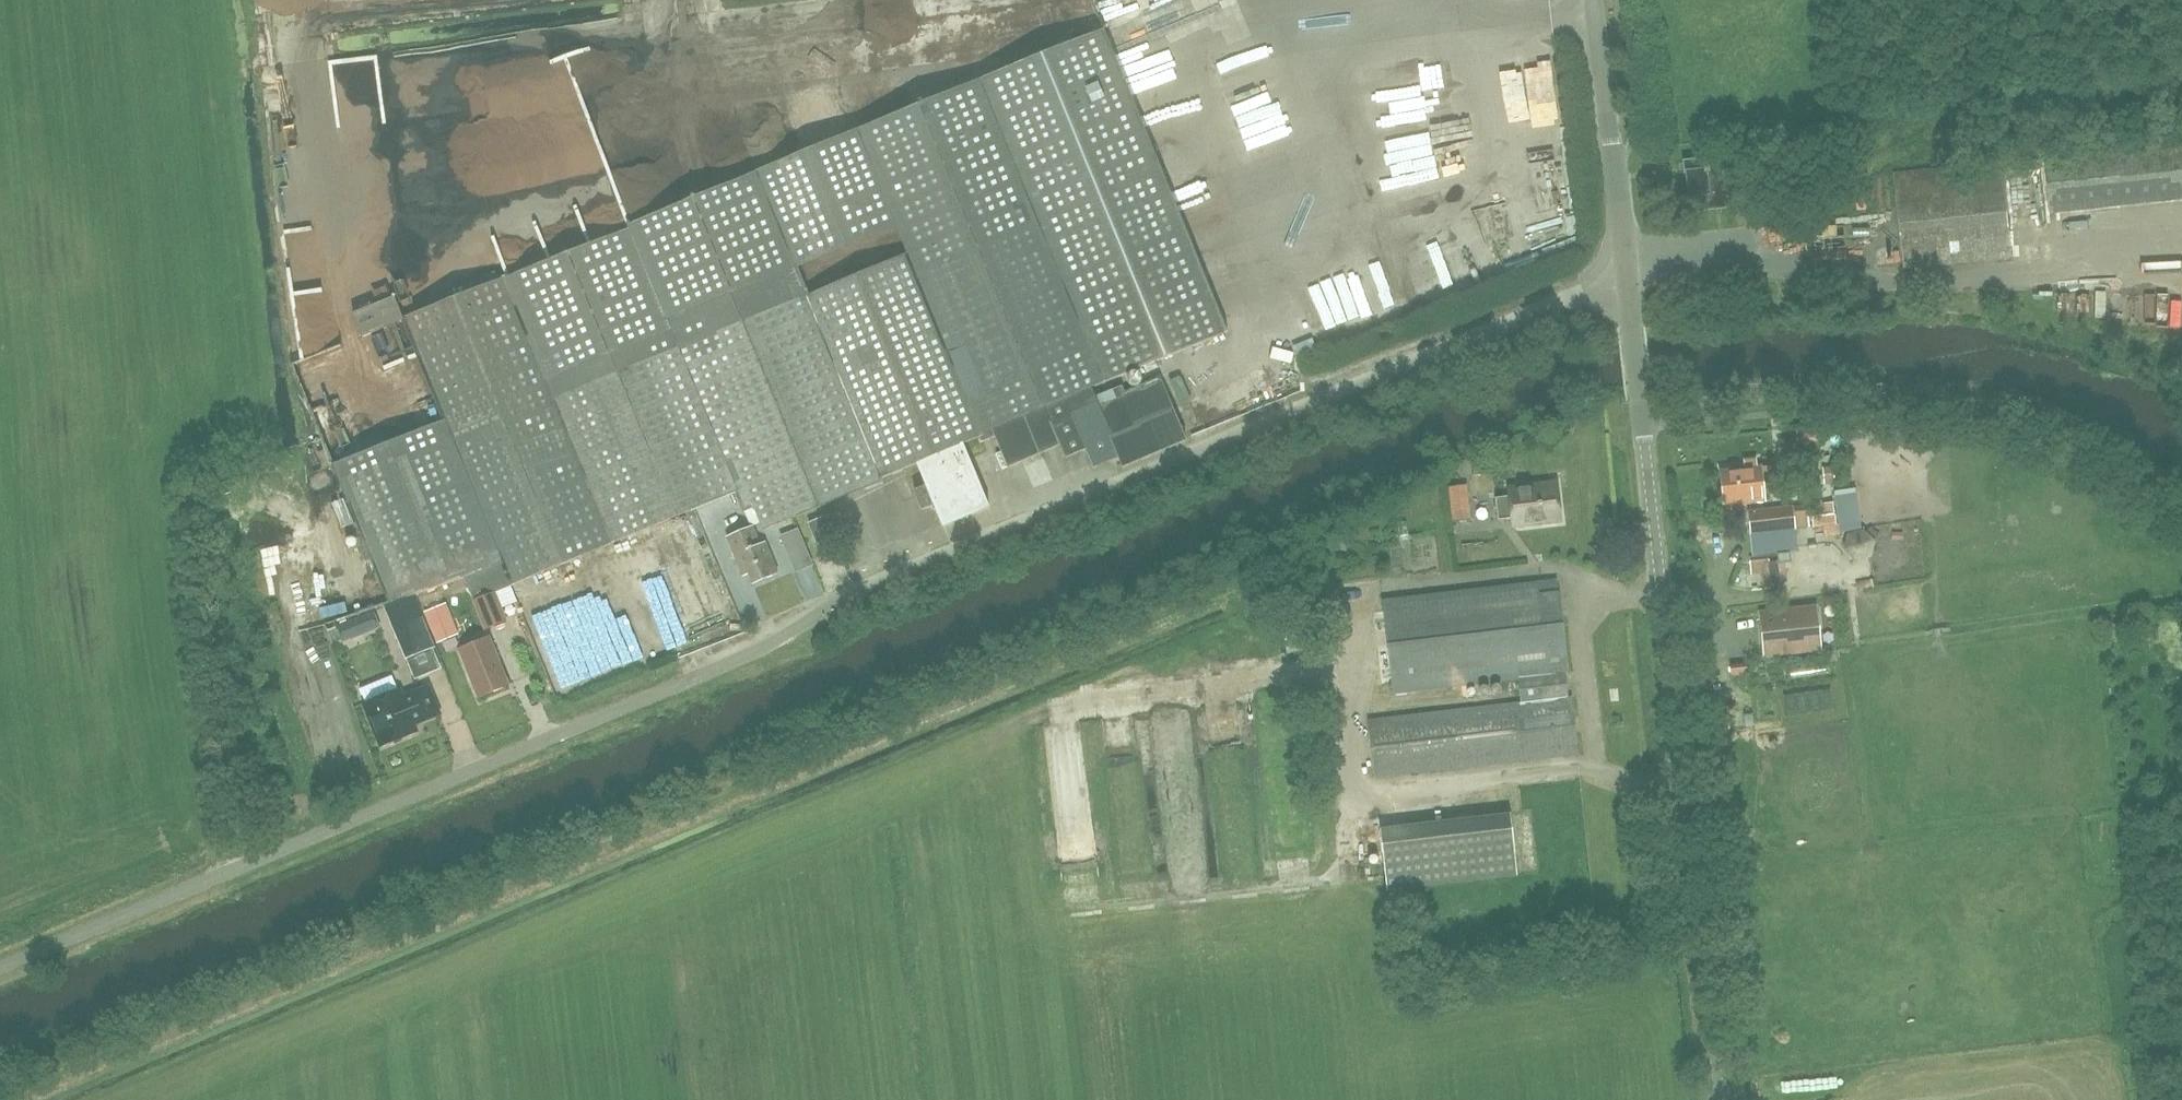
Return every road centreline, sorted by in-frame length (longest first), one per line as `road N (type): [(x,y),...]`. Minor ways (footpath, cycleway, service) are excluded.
road 1 (unclassified): [(0,967),(763,648),(856,591),(1027,516),(1524,314),(1627,283)]
road 2 (tertiary): [(1720,1099),(1627,283)]
road 3 (tertiary): [(1627,283),(1595,0)]

